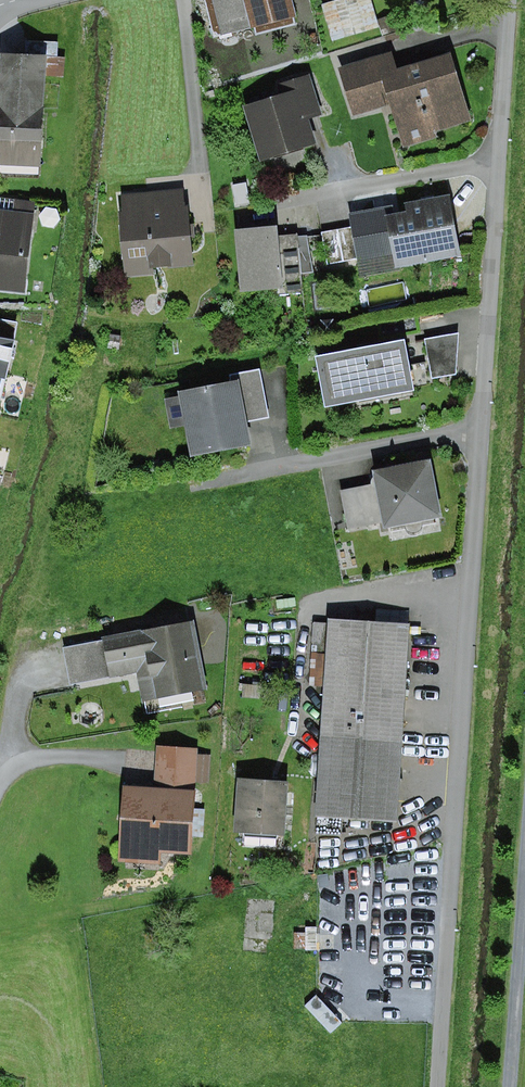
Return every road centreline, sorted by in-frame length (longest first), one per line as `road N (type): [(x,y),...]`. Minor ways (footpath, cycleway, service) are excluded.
road 1 (residential): [(513,0),(441,1086)]
road 2 (residential): [(524,873),(509,1086)]

